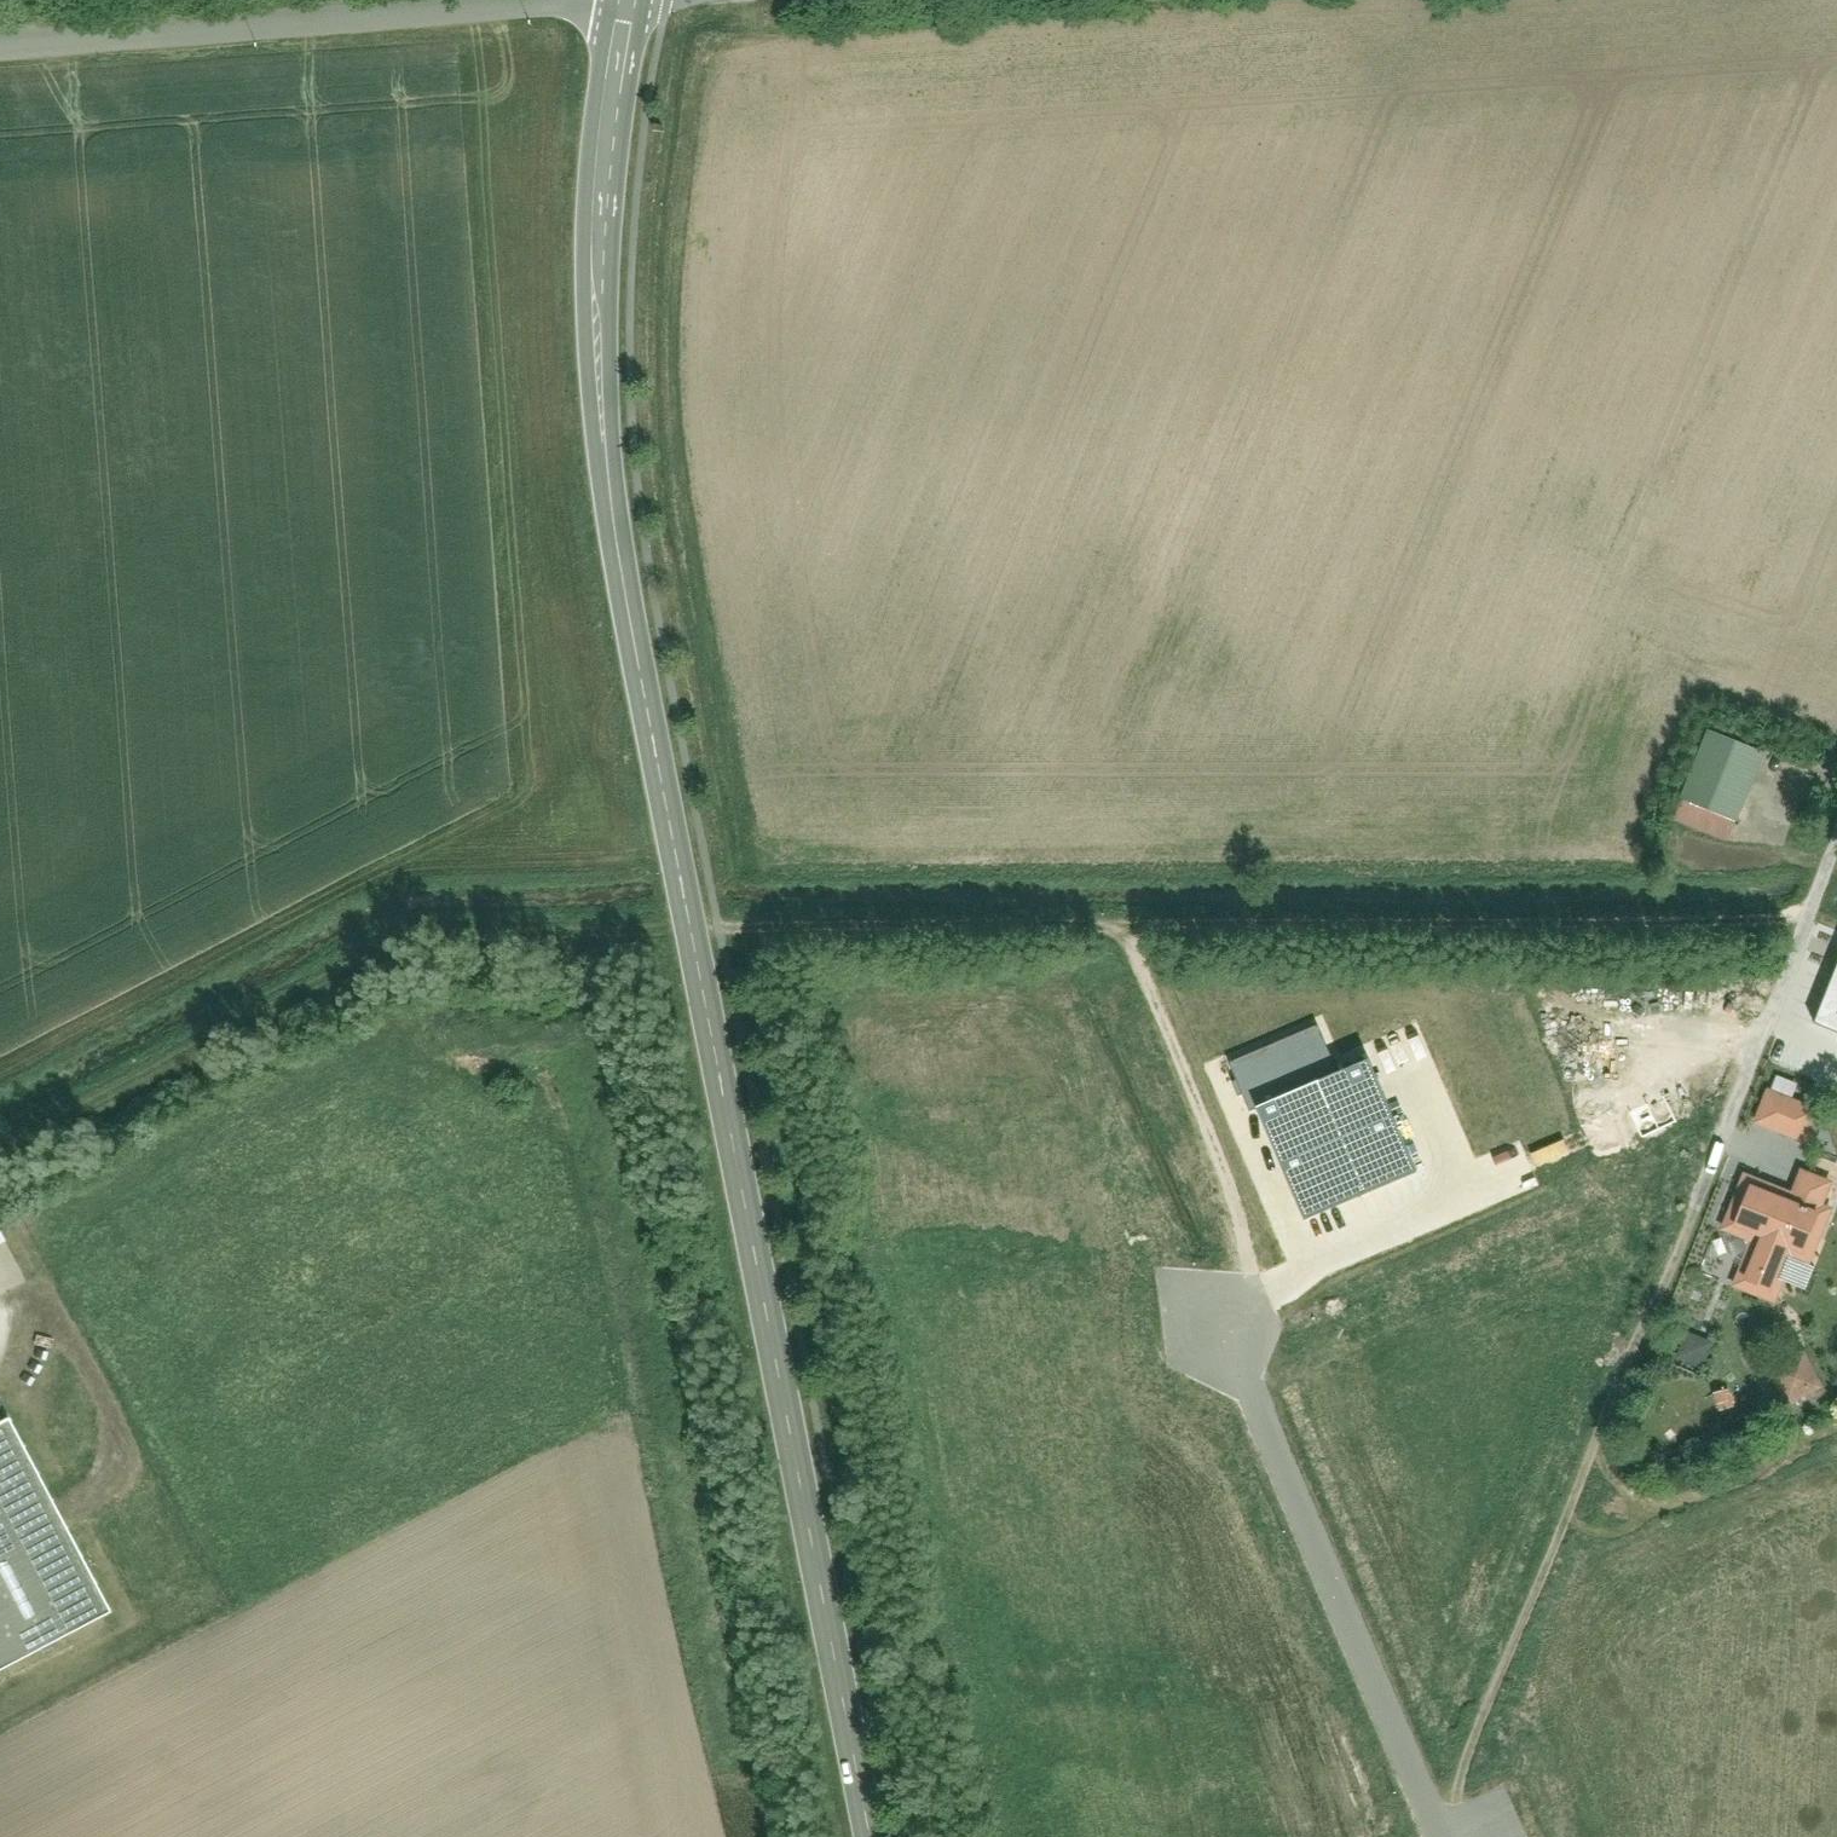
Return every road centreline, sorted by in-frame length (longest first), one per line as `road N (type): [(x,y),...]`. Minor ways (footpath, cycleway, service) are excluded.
road 1 (secondary): [(869,1836),(606,481),(599,268),(635,0)]
road 2 (unclassified): [(1232,1326),(1455,1836)]
road 3 (residential): [(535,0),(0,46)]

